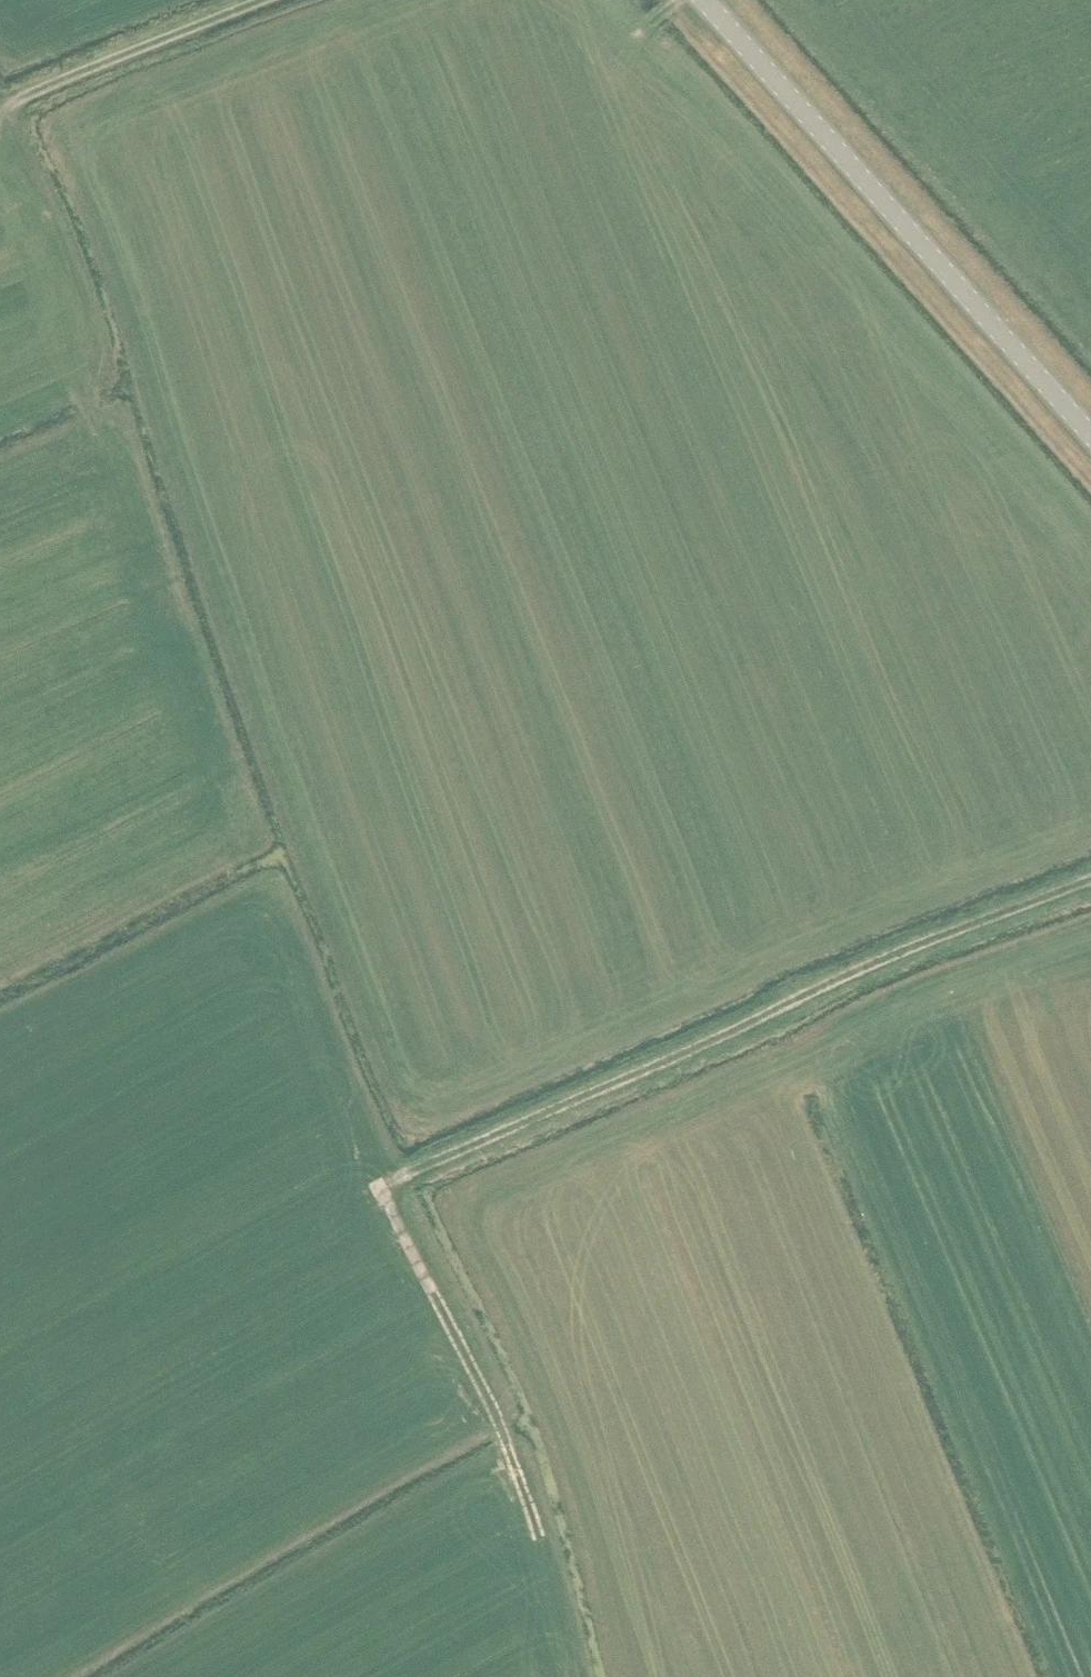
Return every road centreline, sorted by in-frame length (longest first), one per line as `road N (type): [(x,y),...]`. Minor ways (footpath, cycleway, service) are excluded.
road 1 (track): [(1090,877),(871,962),(382,1183),(484,1390),(574,1676)]
road 2 (tertiary): [(1090,437),(703,0)]

